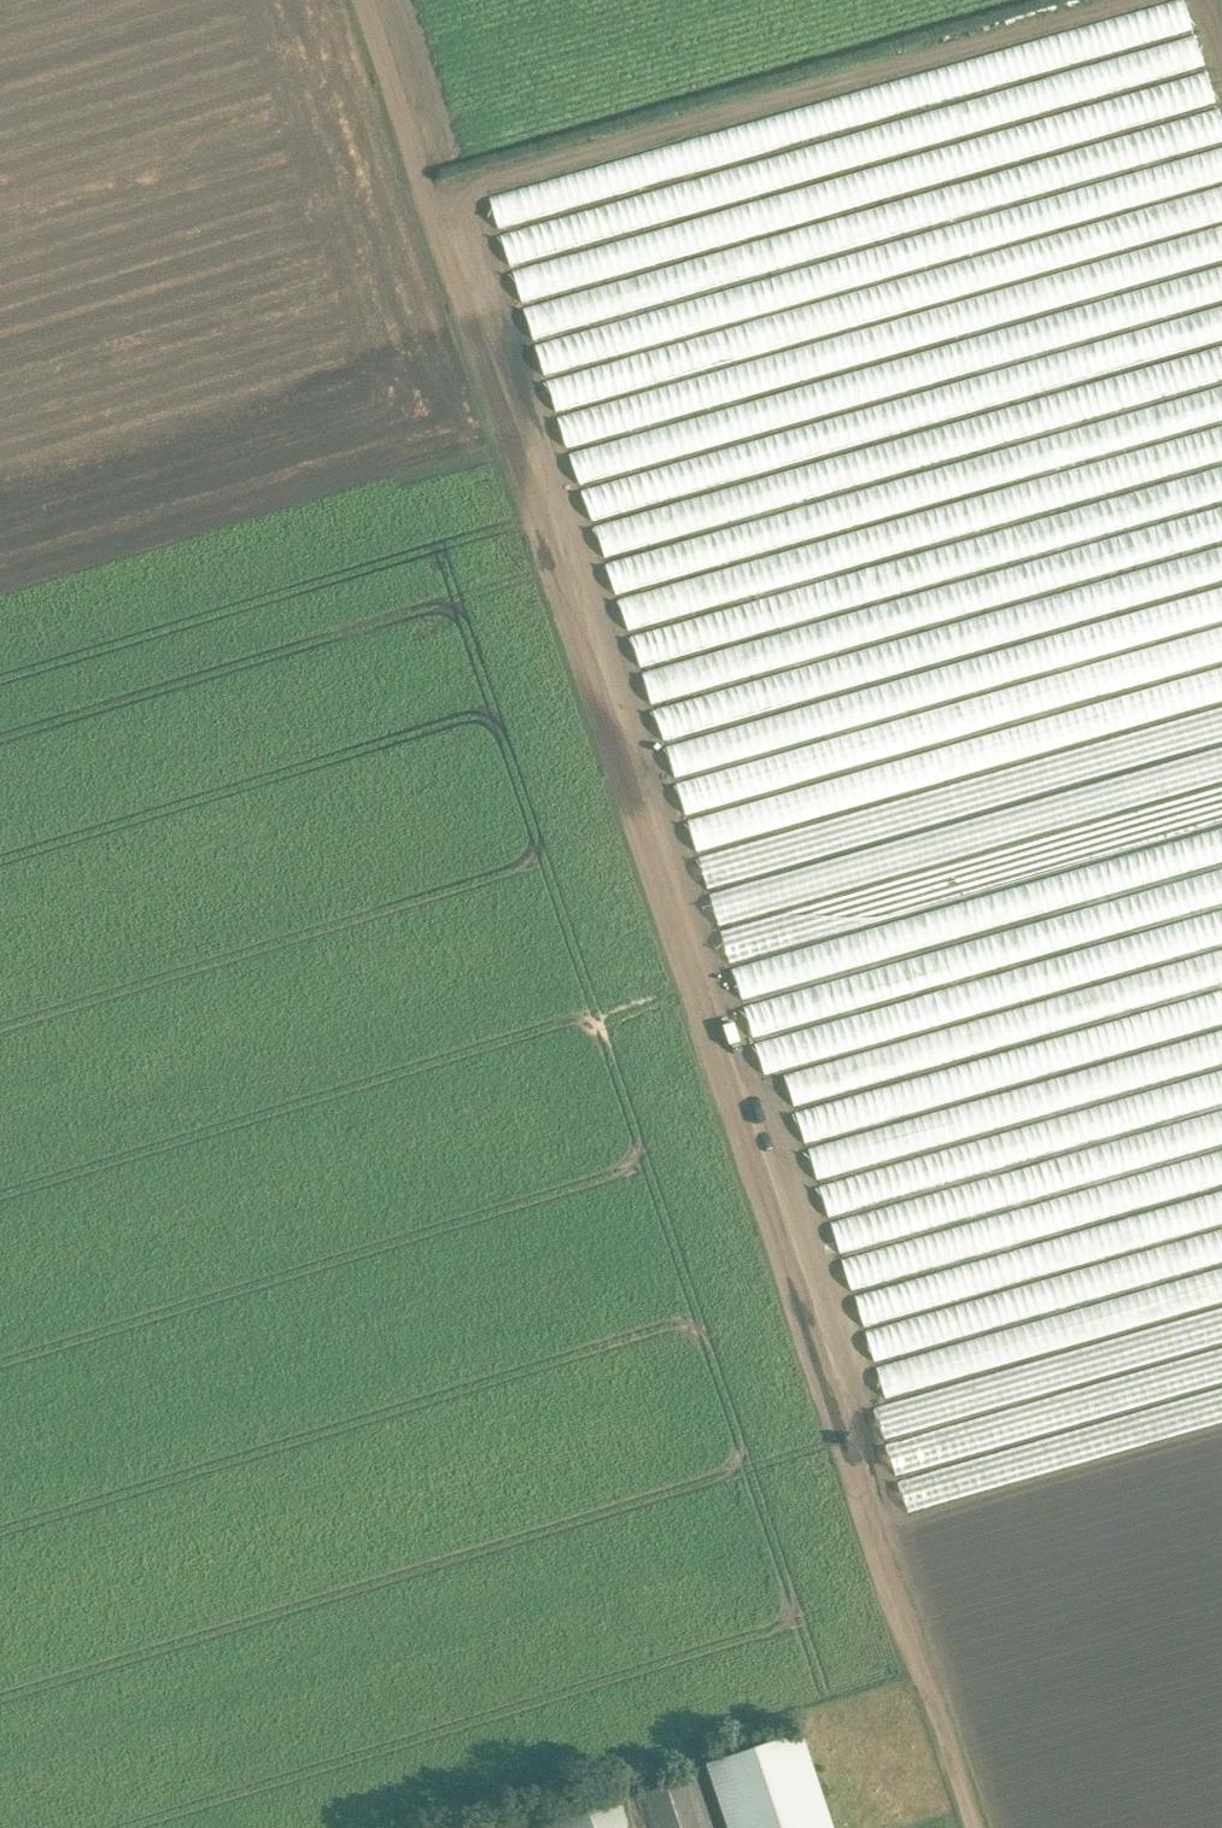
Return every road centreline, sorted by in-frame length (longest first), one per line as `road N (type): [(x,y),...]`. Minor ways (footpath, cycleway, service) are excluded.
road 1 (track): [(973,1827),(362,0)]

